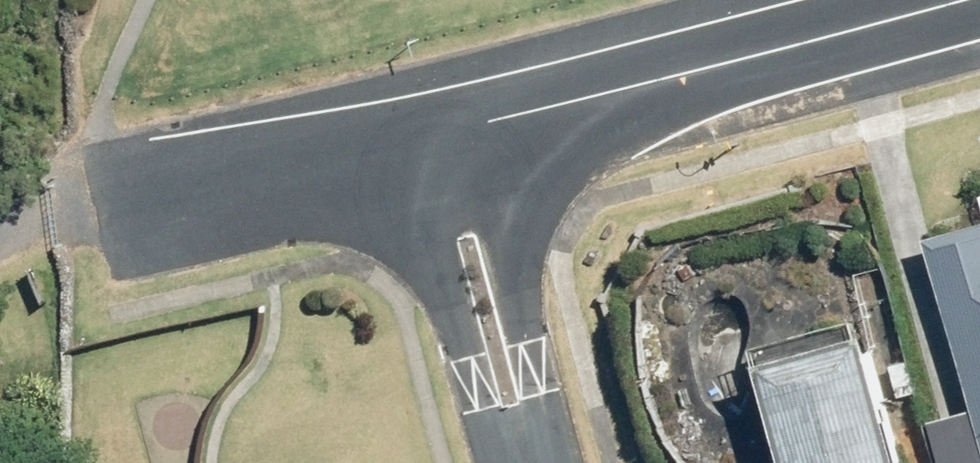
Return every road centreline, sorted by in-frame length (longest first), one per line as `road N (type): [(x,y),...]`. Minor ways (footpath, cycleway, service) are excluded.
road 1 (residential): [(431,128),(941,0)]
road 2 (residential): [(431,128),(523,462)]
road 3 (residential): [(149,195),(431,128)]

